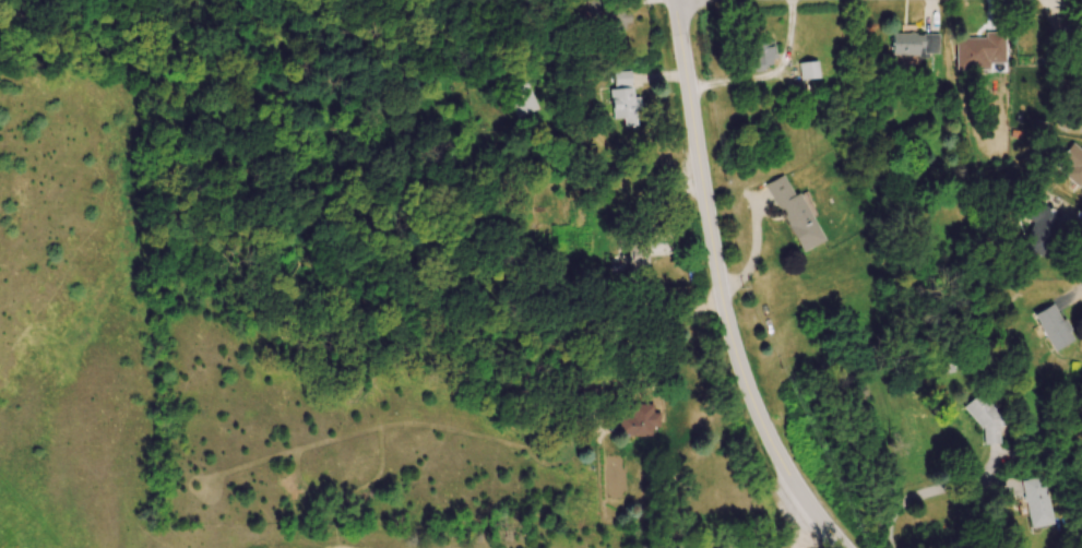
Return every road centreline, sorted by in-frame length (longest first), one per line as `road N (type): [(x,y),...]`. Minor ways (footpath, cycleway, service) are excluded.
road 1 (tertiary): [(845,547),(790,475),(740,365),(674,0)]

